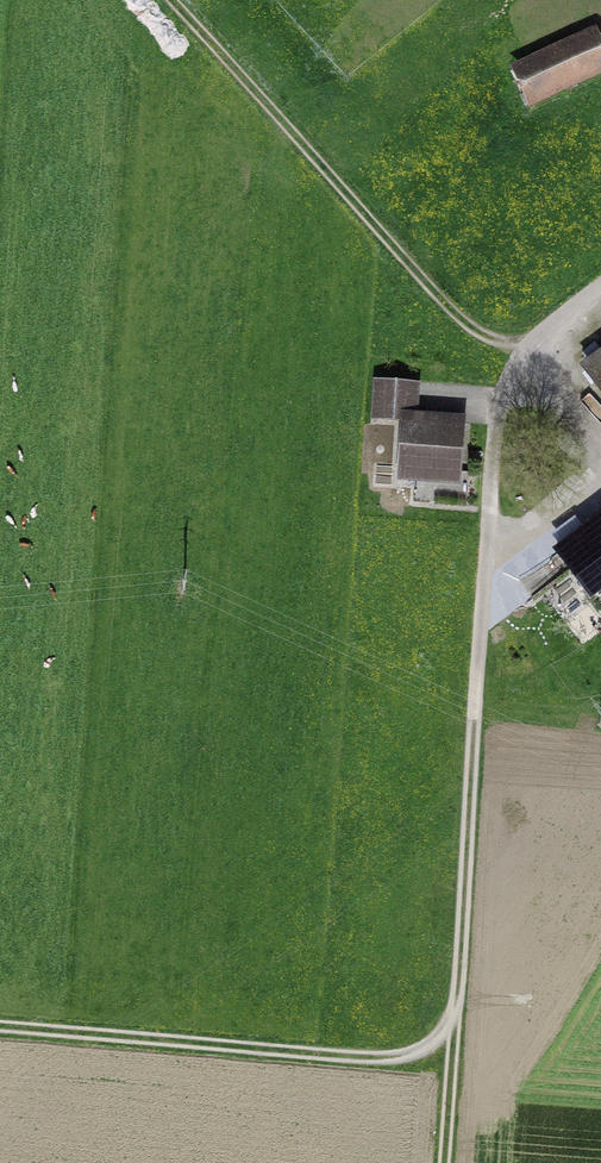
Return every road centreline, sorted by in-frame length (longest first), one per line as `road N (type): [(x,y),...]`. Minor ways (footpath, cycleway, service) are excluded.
road 1 (track): [(0,1025),(423,1055),(458,1014),(525,356)]
road 2 (track): [(525,356),(199,0)]
road 3 (track): [(458,1014),(447,1162)]

